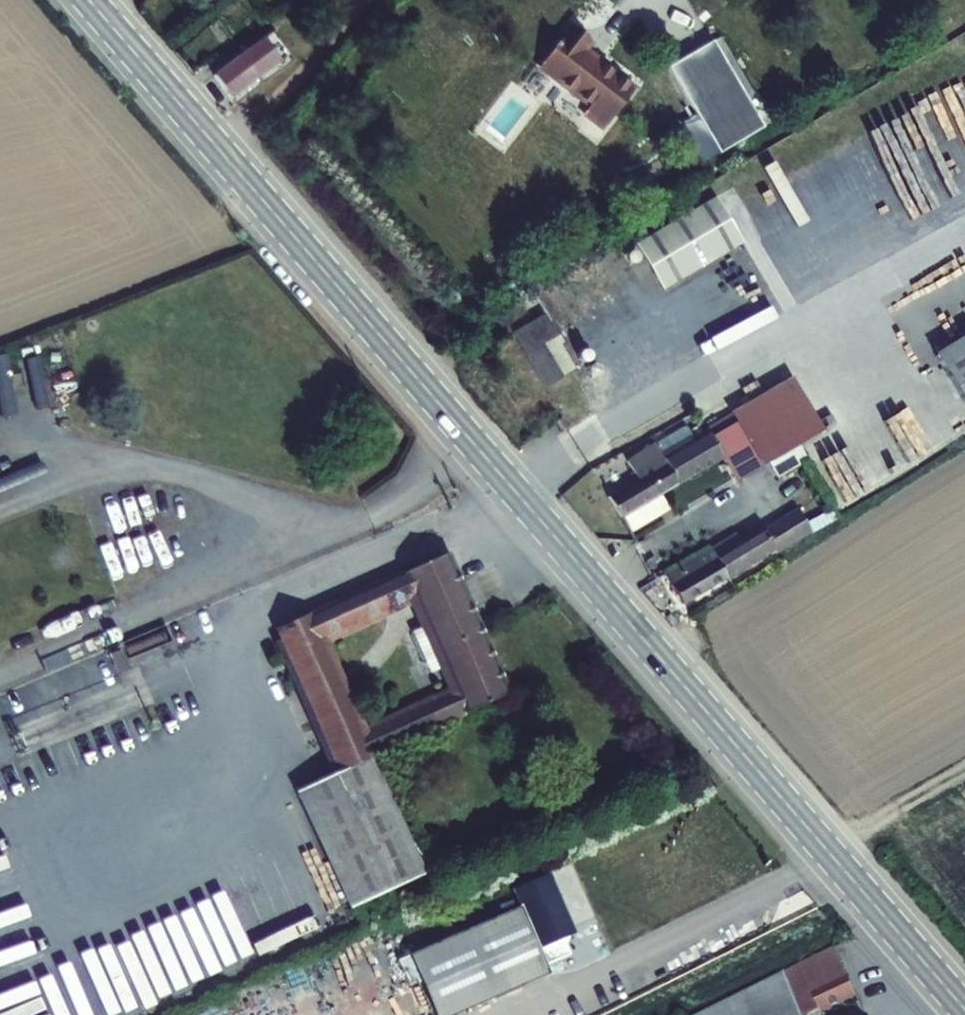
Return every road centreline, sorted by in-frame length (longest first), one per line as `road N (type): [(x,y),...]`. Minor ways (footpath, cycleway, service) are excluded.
road 1 (secondary): [(964,1009),(89,0)]
road 2 (track): [(828,852),(964,773)]

